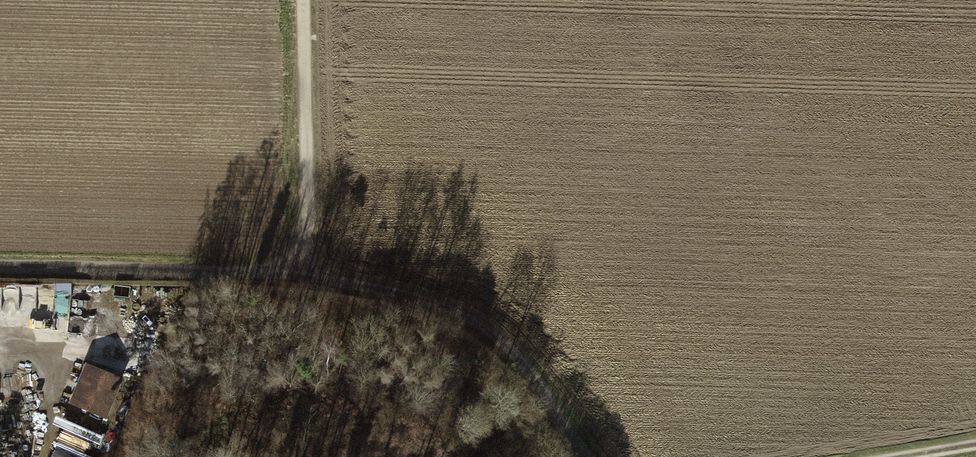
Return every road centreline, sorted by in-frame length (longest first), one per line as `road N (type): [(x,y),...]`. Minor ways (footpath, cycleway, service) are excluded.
road 1 (track): [(308,275),(411,294),(478,324),(531,369),(583,456)]
road 2 (track): [(0,266),(308,275)]
road 3 (track): [(308,275),(303,0)]

